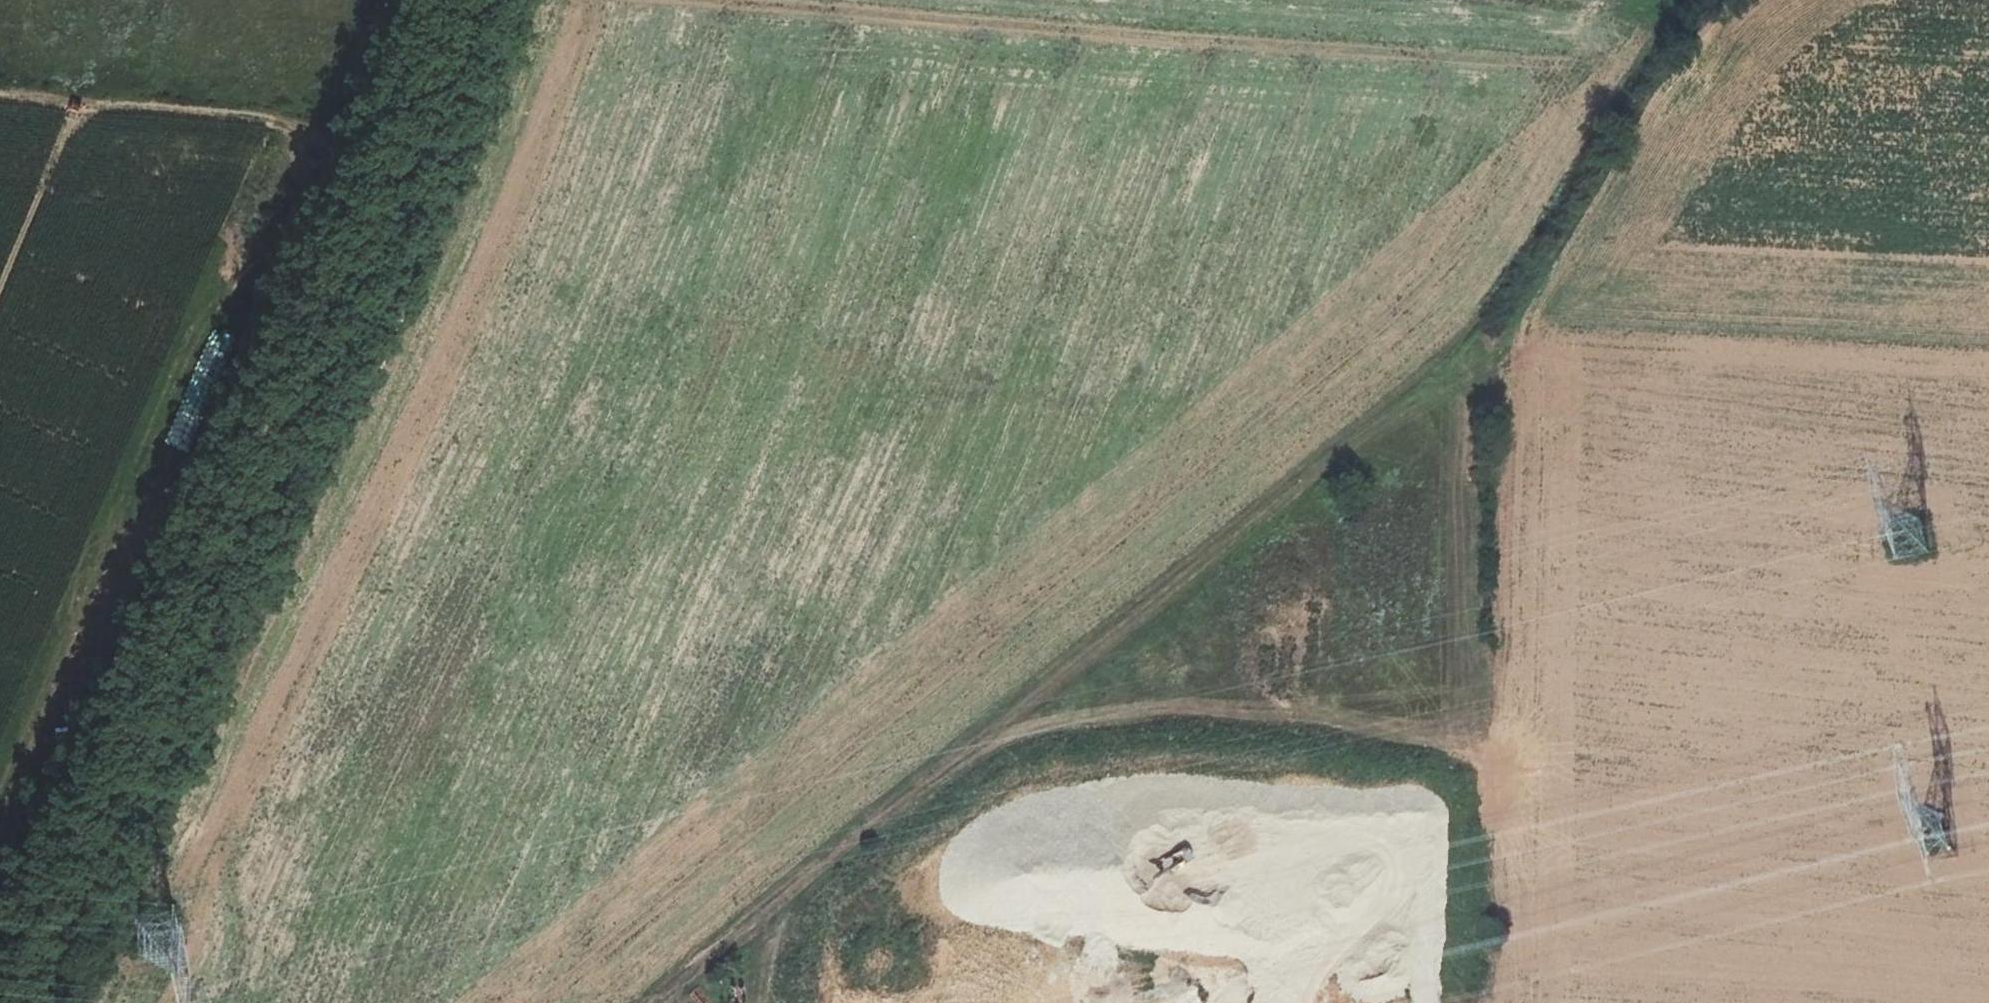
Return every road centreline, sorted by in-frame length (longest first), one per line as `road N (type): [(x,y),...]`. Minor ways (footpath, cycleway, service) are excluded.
road 1 (track): [(1,1002),(263,427),(436,0)]

